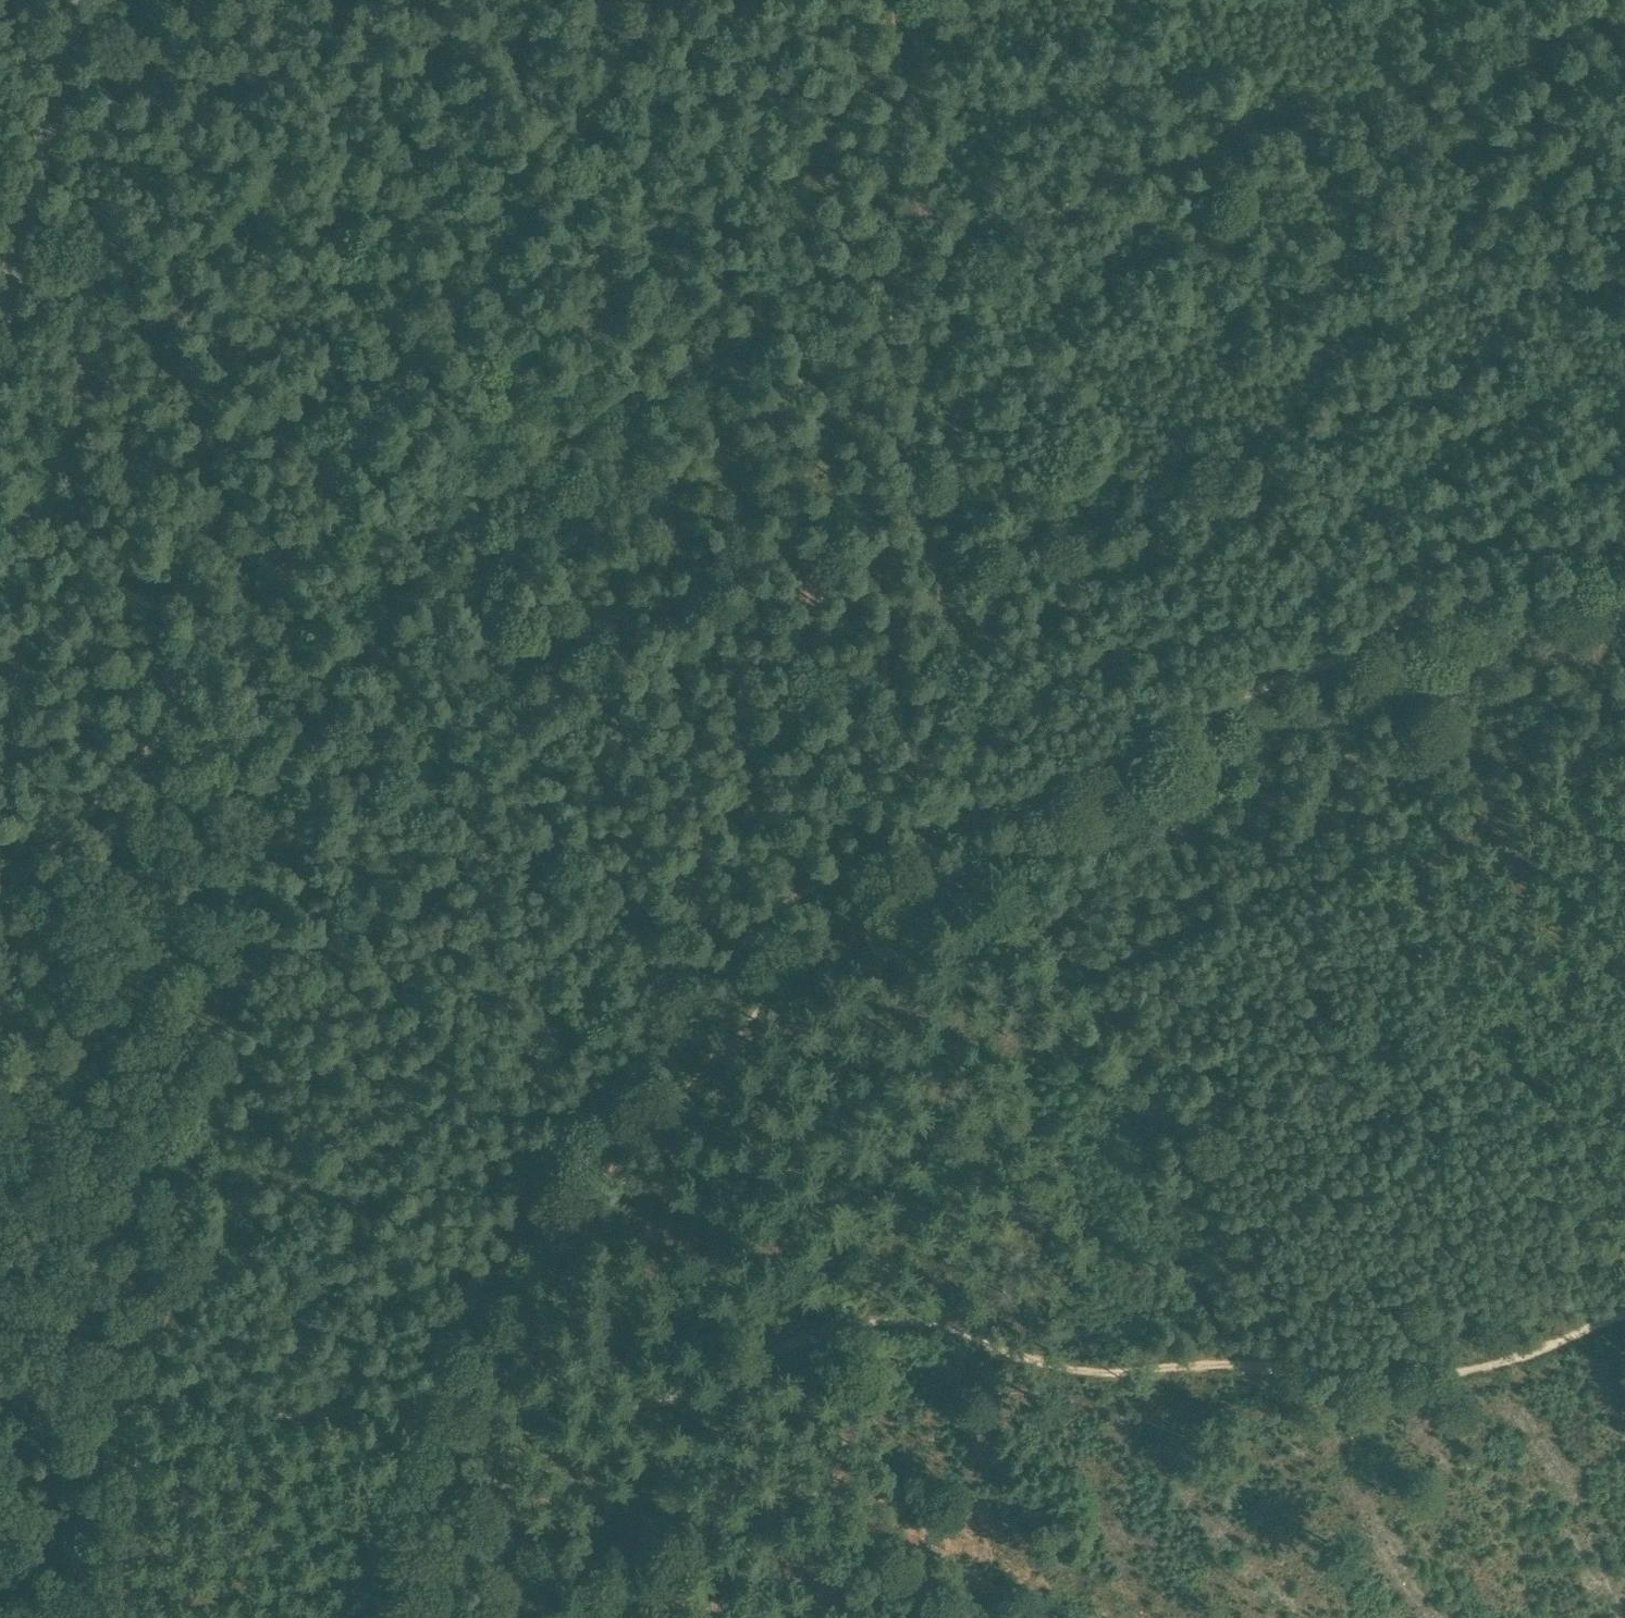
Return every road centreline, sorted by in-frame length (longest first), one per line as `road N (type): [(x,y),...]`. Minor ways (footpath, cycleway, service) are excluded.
road 1 (unclassified): [(0,324),(77,0)]

